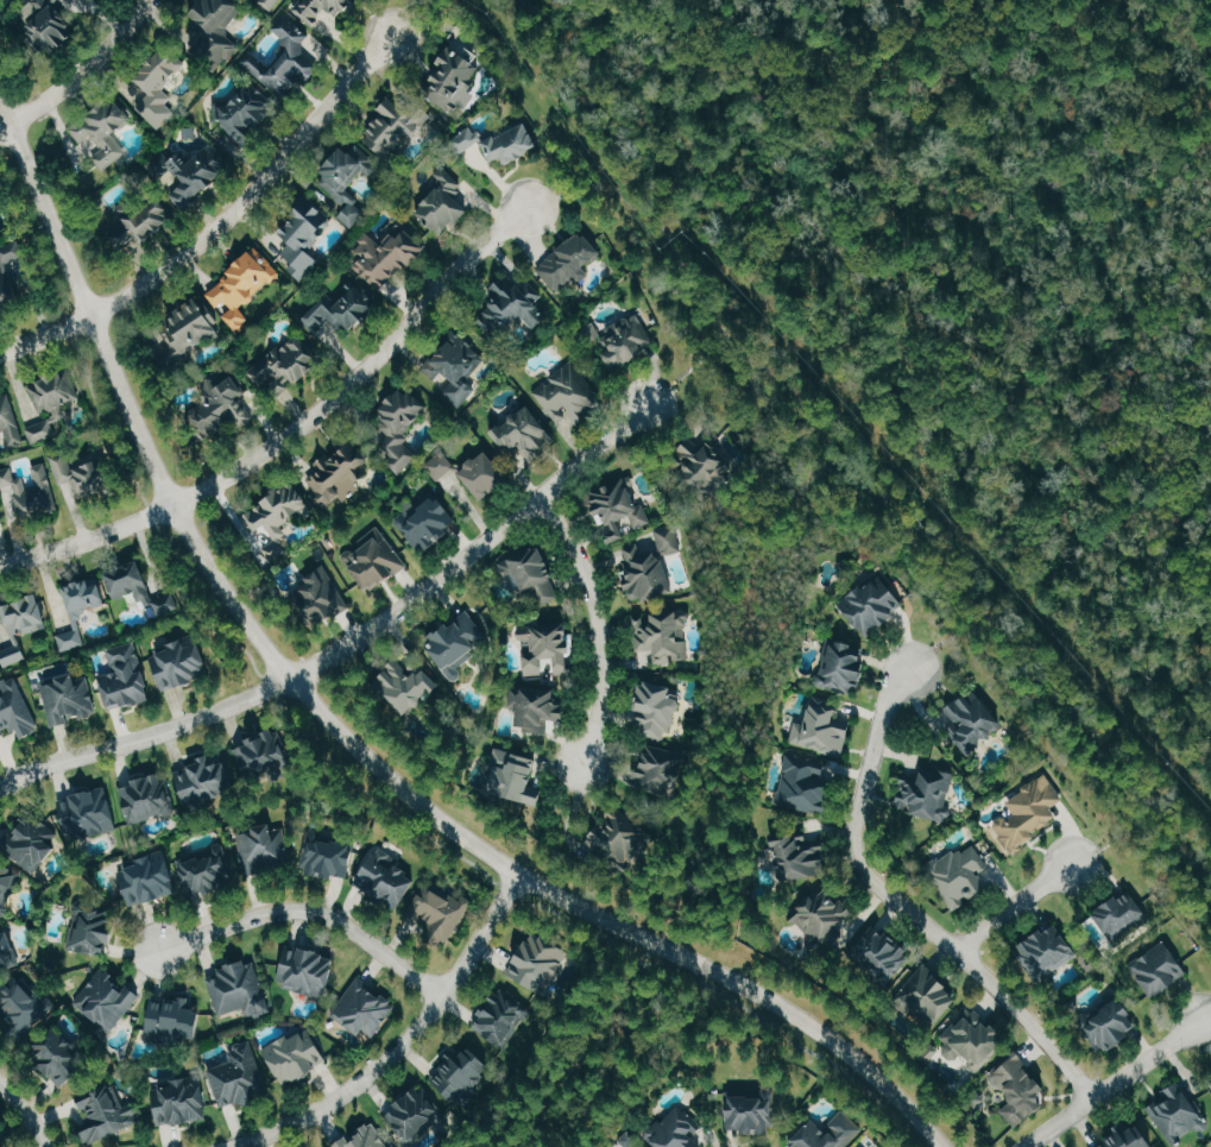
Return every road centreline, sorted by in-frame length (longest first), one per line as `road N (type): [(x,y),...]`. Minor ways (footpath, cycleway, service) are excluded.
road 1 (tertiary): [(0,98),(174,510),(250,628),(336,732),(455,833),(575,903),(776,997),(853,1058),(941,1146)]
road 2 (residential): [(0,566),(174,510),(261,456),(342,392),(528,209)]
road 3 (residential): [(1092,1099),(1014,1004),(862,868),(857,830),(883,712),(909,670)]
road 4 (residential): [(0,355),(93,317),(181,260),(393,39)]
road 5 (residential): [(647,404),(547,497),(403,609),(290,678)]
road 6 (residential): [(229,1146),(323,1111),(395,1053),(443,996),(522,872)]
road 7 (residential): [(443,996),(322,913),(269,913),(159,951)]
road 8 (residential): [(0,791),(14,779),(290,678)]
road 9 (residential): [(547,497),(586,573),(605,651),(604,693),(582,767)]
road 10 (residential): [(1025,1146),(1203,1020)]
road 11 (residential): [(146,0),(86,70),(0,130)]
road 12 (residential): [(959,956),(983,927),(1072,865)]

